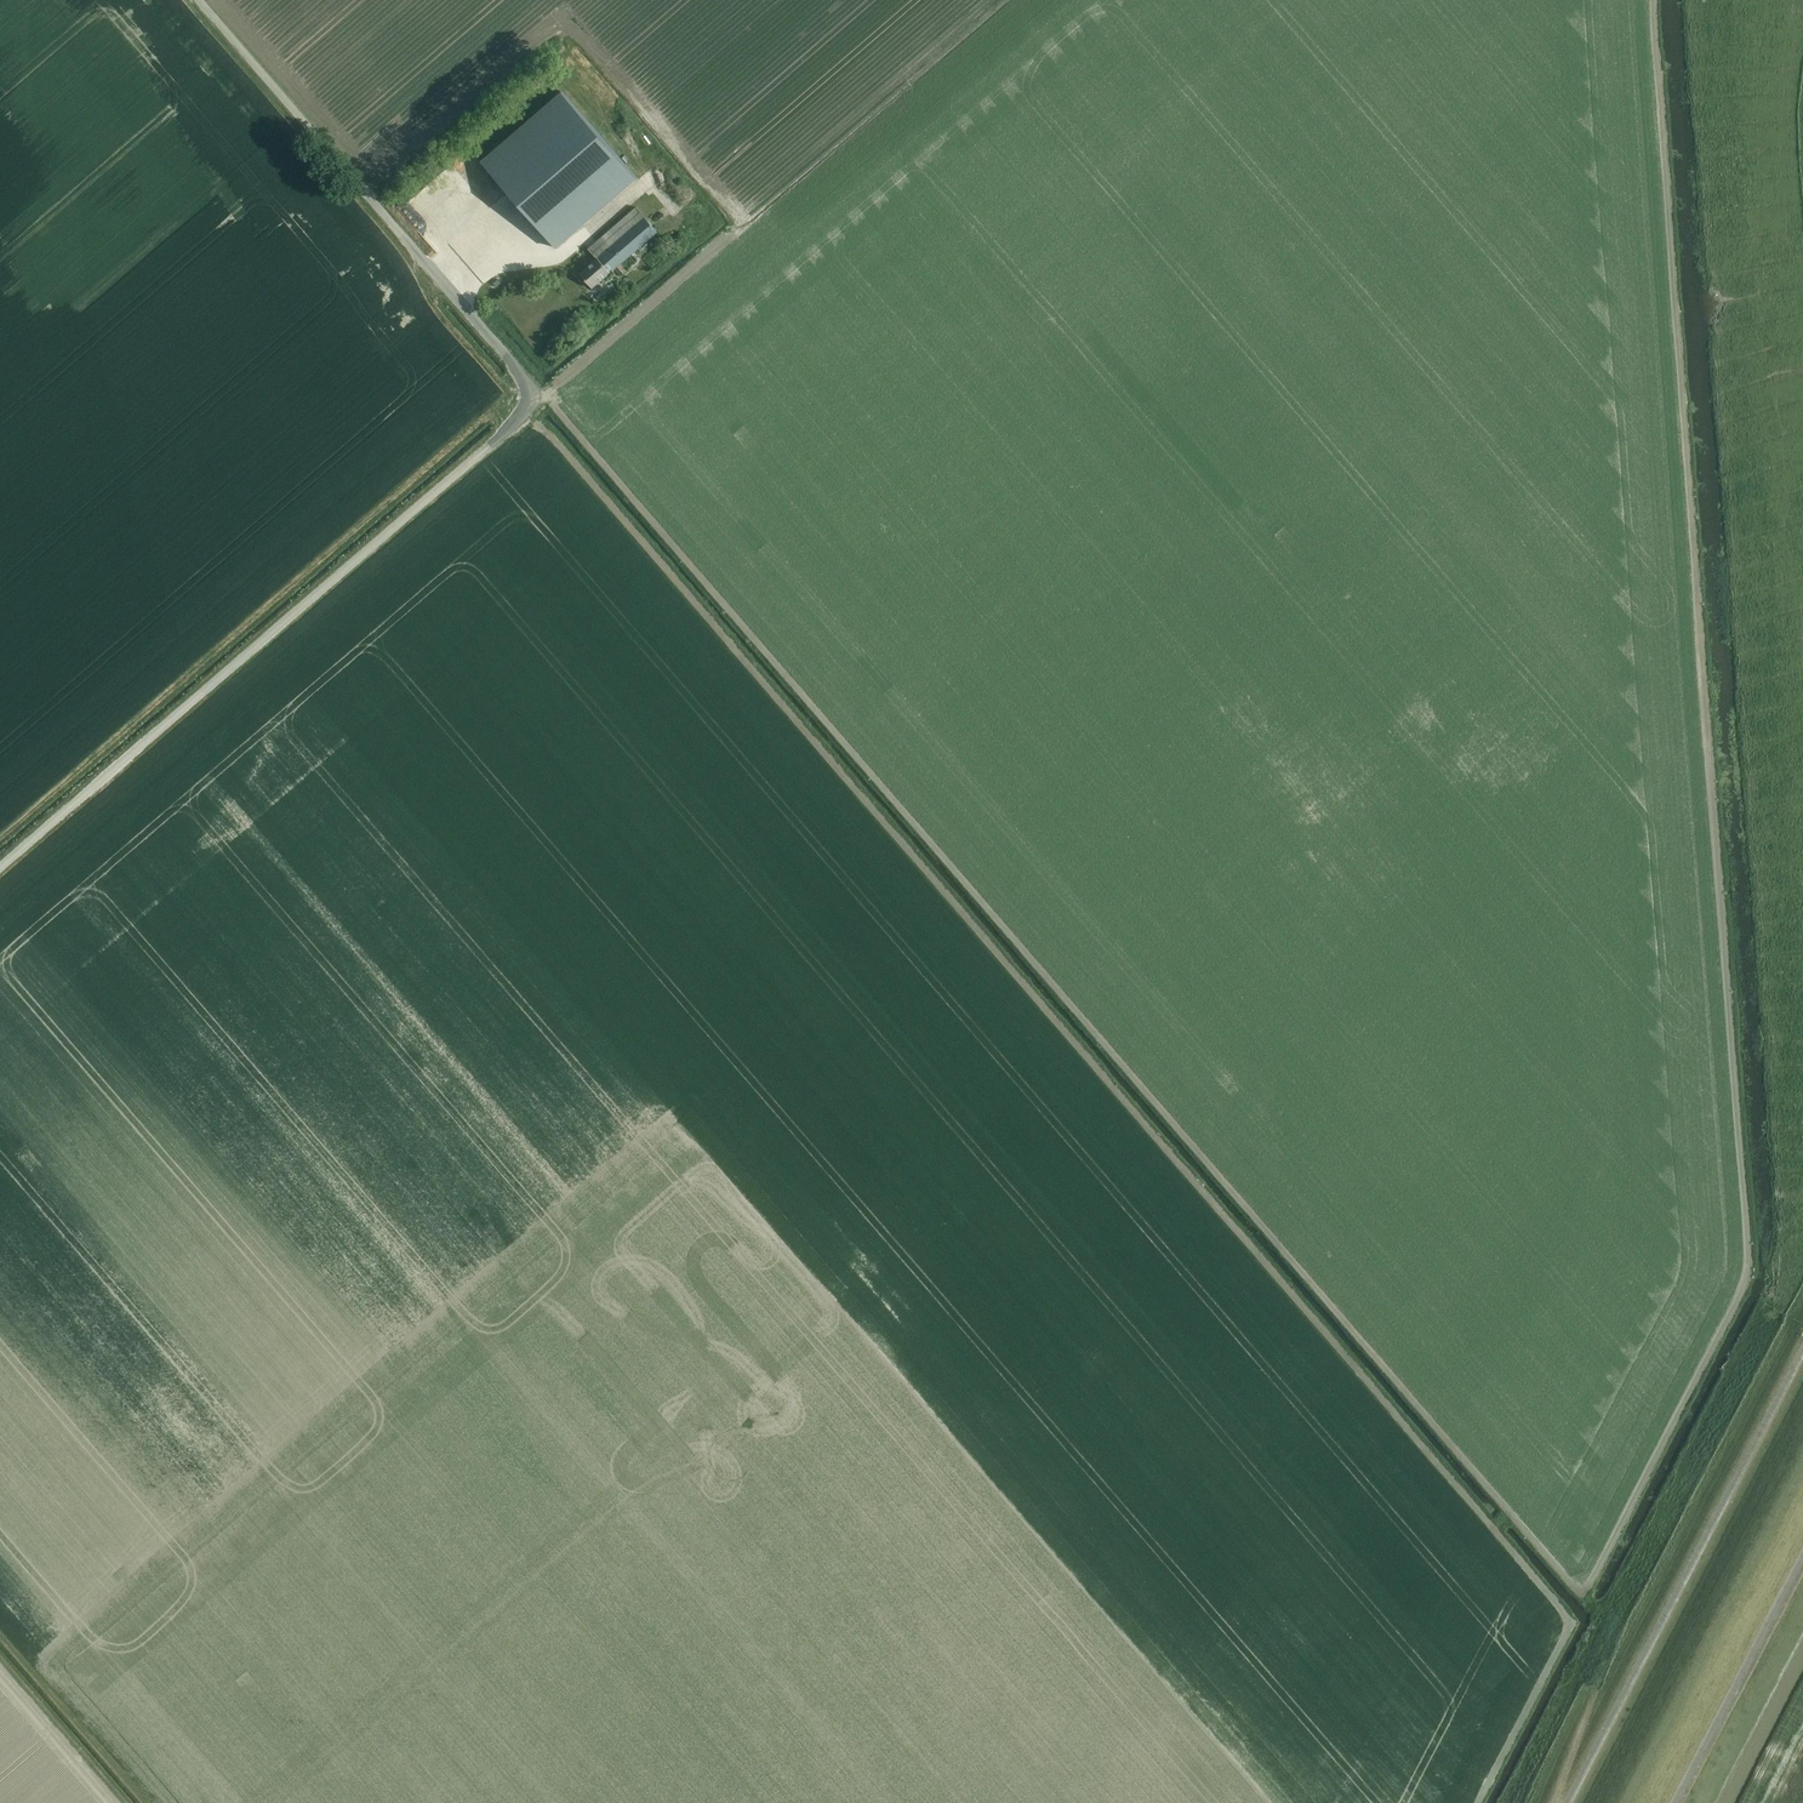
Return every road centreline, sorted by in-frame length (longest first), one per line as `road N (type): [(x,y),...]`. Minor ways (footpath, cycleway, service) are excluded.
road 1 (unclassified): [(0,857),(522,416),(530,395),(521,374),(198,0)]

